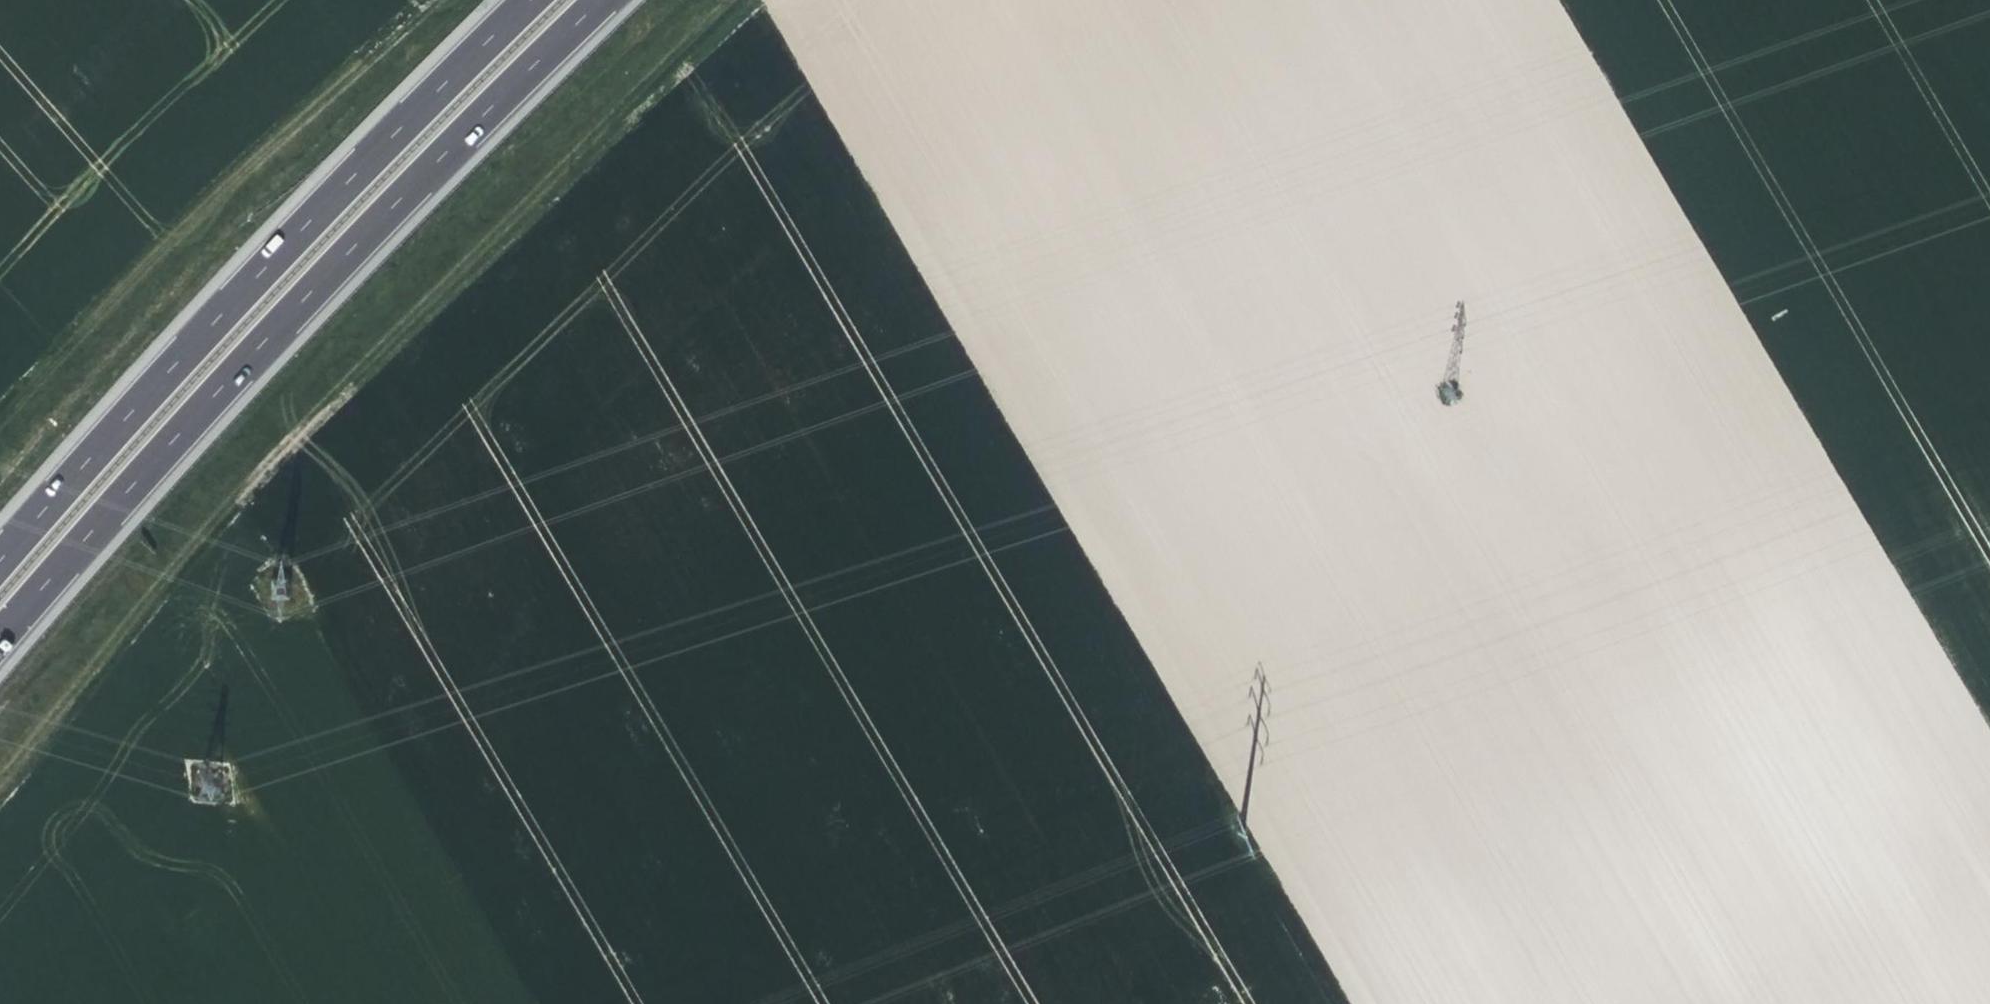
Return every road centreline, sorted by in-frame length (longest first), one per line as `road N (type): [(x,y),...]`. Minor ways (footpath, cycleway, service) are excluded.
road 1 (motorway): [(0,643),(212,400),(604,0)]
road 2 (motorway): [(532,0),(188,349),(0,561)]

